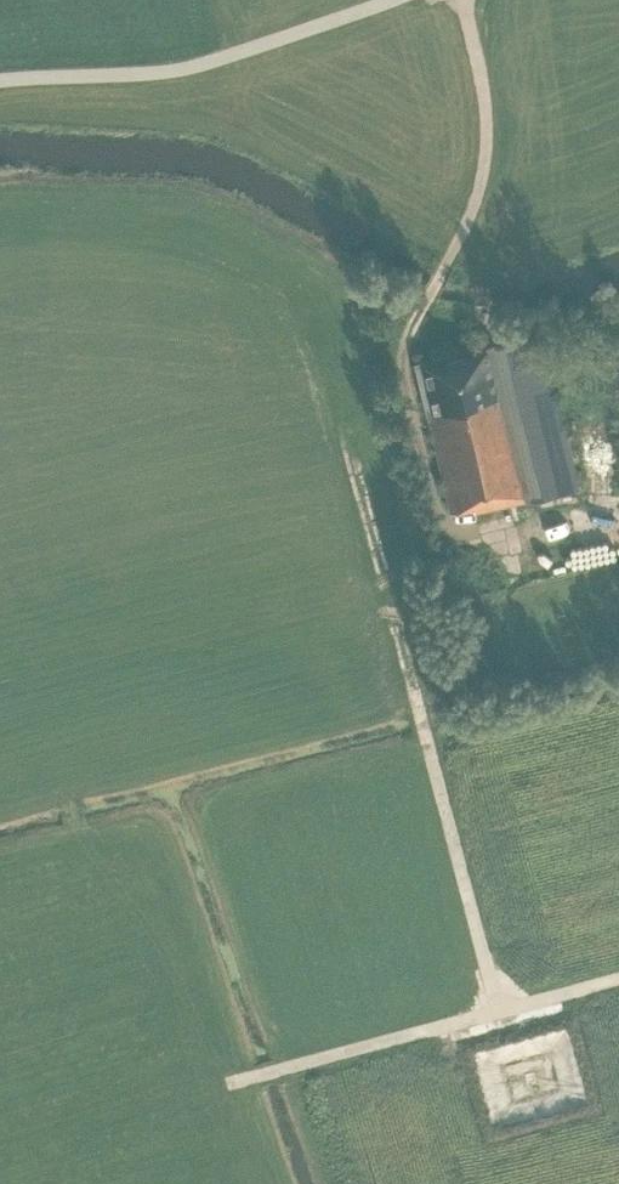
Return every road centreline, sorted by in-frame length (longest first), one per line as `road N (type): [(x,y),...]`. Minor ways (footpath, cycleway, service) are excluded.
road 1 (unclassified): [(0,79),(201,65),(385,0)]

